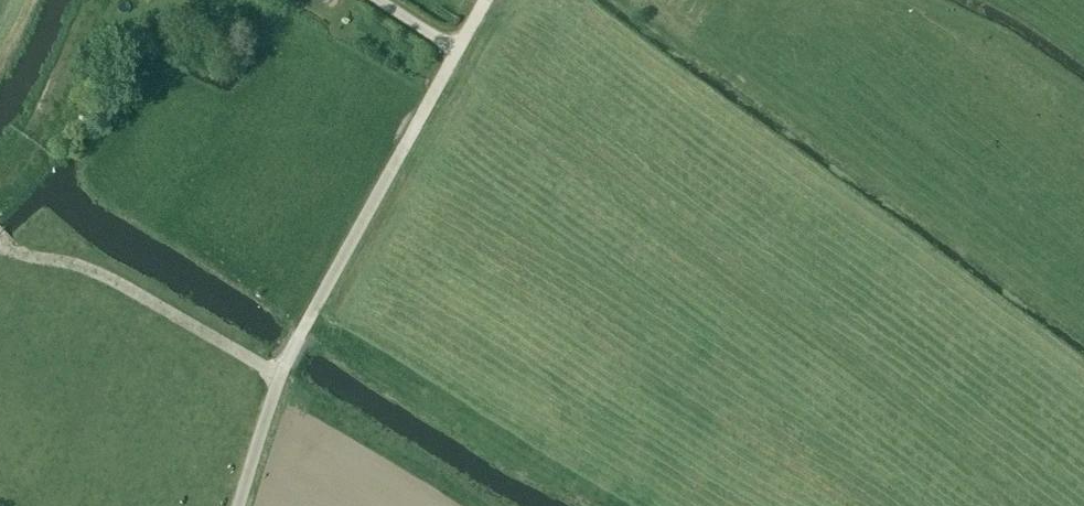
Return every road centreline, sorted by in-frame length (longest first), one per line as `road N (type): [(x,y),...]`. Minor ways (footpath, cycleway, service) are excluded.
road 1 (unclassified): [(281,373),(485,0)]
road 2 (unclassified): [(281,373),(93,266),(0,241)]
road 3 (unclassified): [(237,505),(281,373)]

